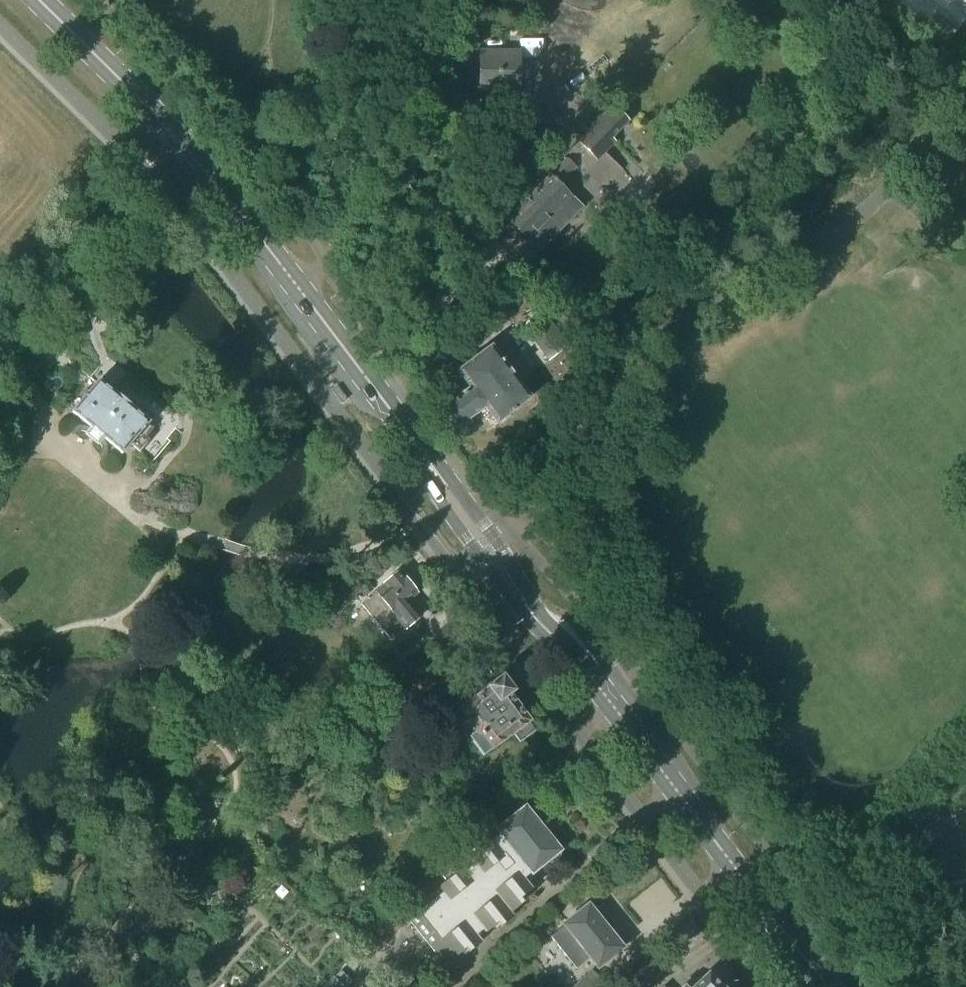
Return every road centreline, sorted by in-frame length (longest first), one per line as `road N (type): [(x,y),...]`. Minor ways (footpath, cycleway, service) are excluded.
road 1 (primary): [(826,986),(187,149)]
road 2 (unclassified): [(0,359),(187,149)]
road 3 (primary): [(187,149),(32,0)]

